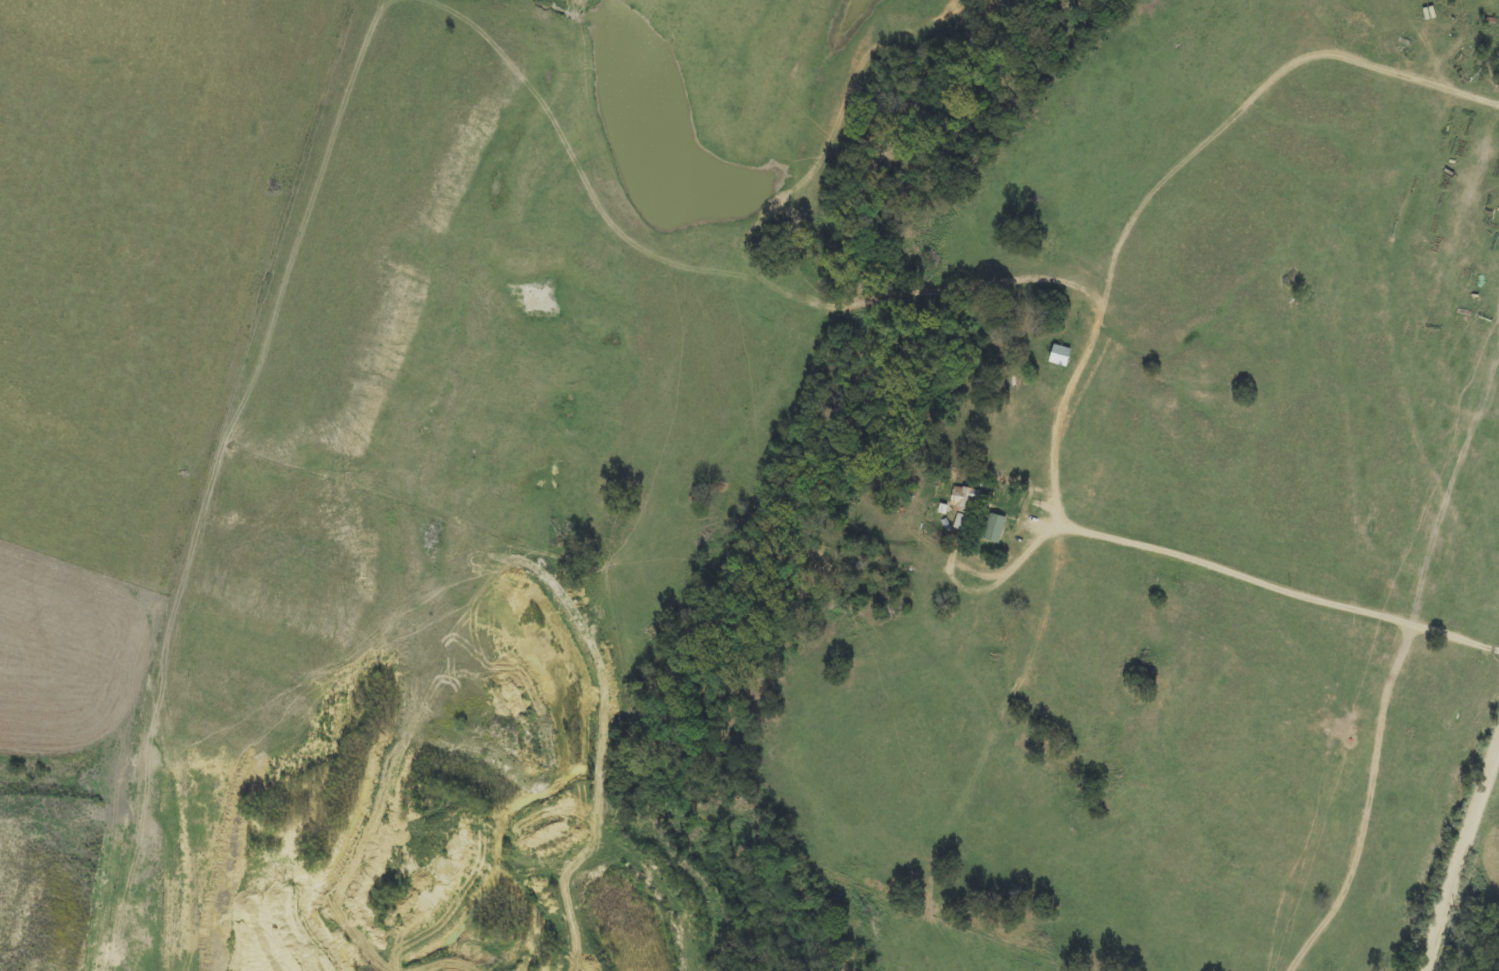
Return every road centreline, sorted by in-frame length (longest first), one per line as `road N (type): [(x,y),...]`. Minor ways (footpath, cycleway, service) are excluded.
road 1 (residential): [(1449,970),(1498,819)]

